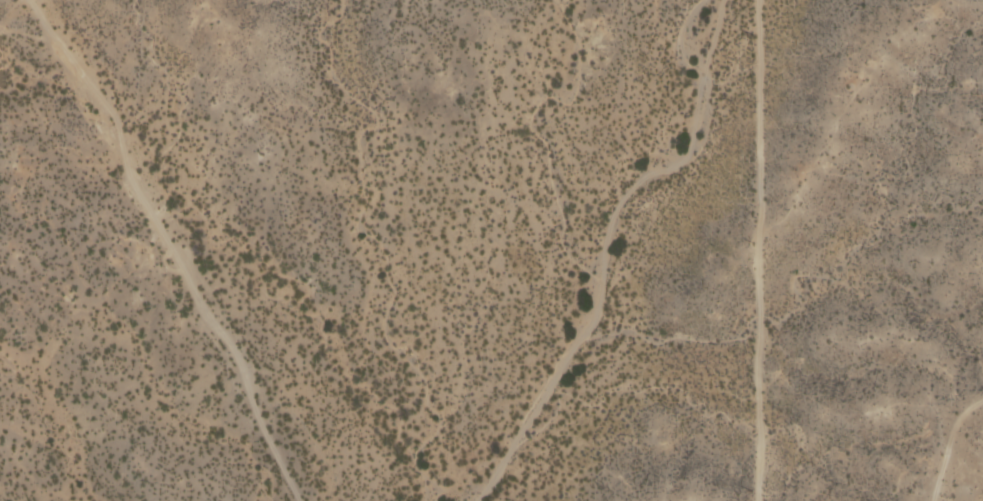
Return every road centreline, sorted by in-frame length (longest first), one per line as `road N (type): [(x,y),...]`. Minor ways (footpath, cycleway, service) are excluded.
road 1 (track): [(757,500),(756,0)]

